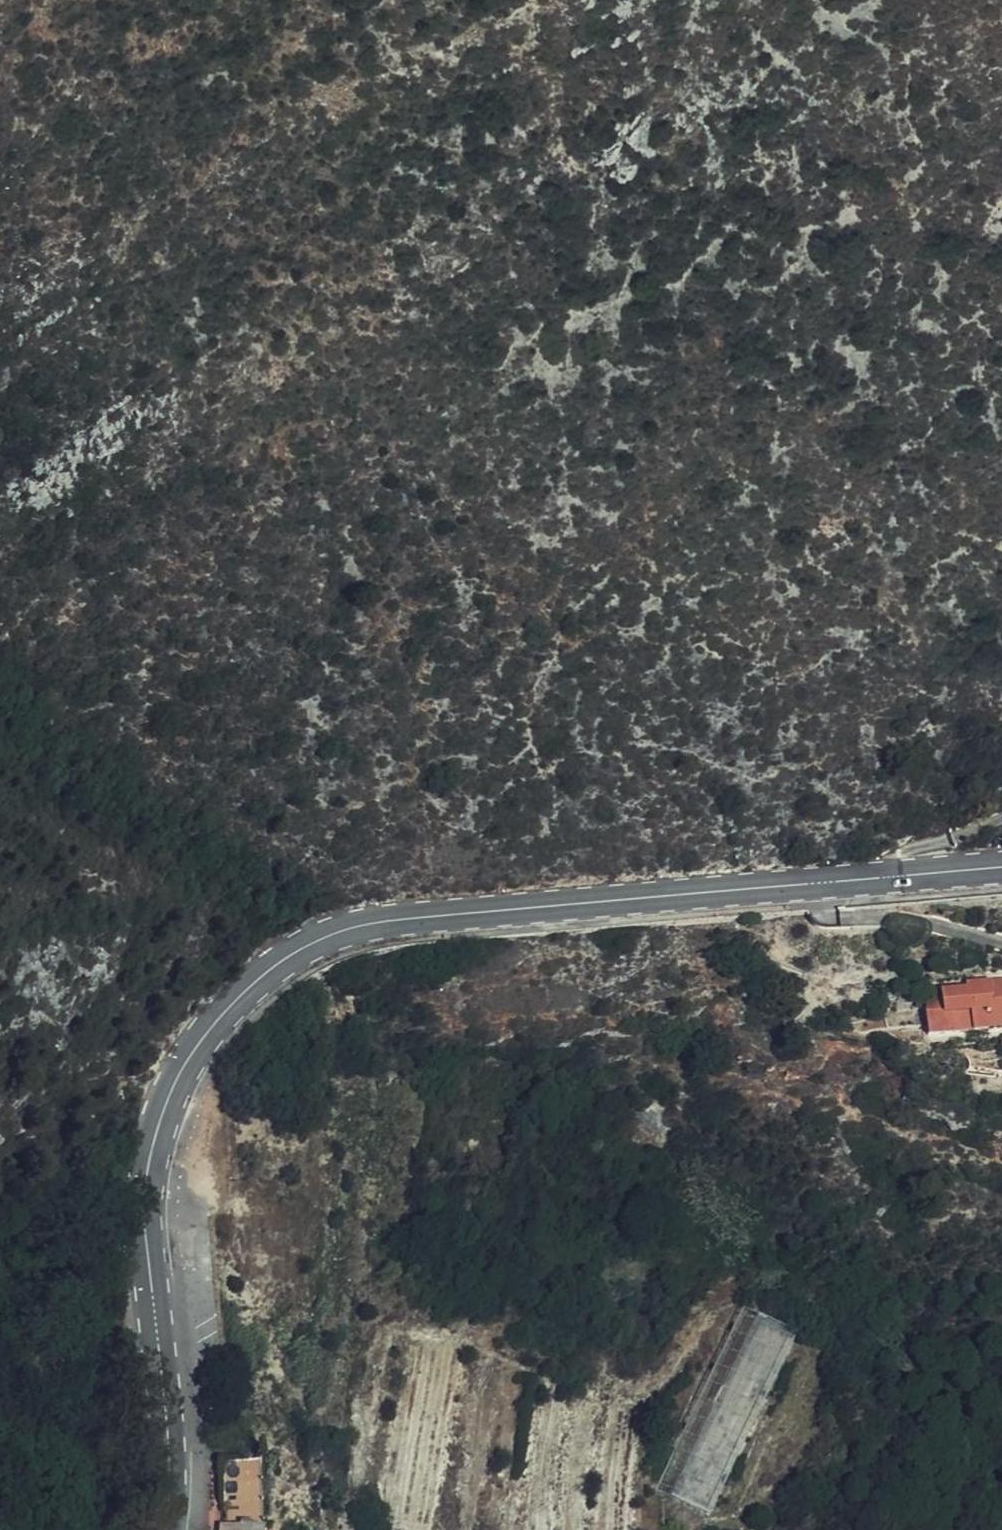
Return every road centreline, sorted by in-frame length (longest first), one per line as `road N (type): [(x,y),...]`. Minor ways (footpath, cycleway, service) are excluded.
road 1 (primary): [(165,1529),(169,1420),(147,1214),(158,1134),(208,1033),(266,972),(300,949),(374,923),(1001,867)]

